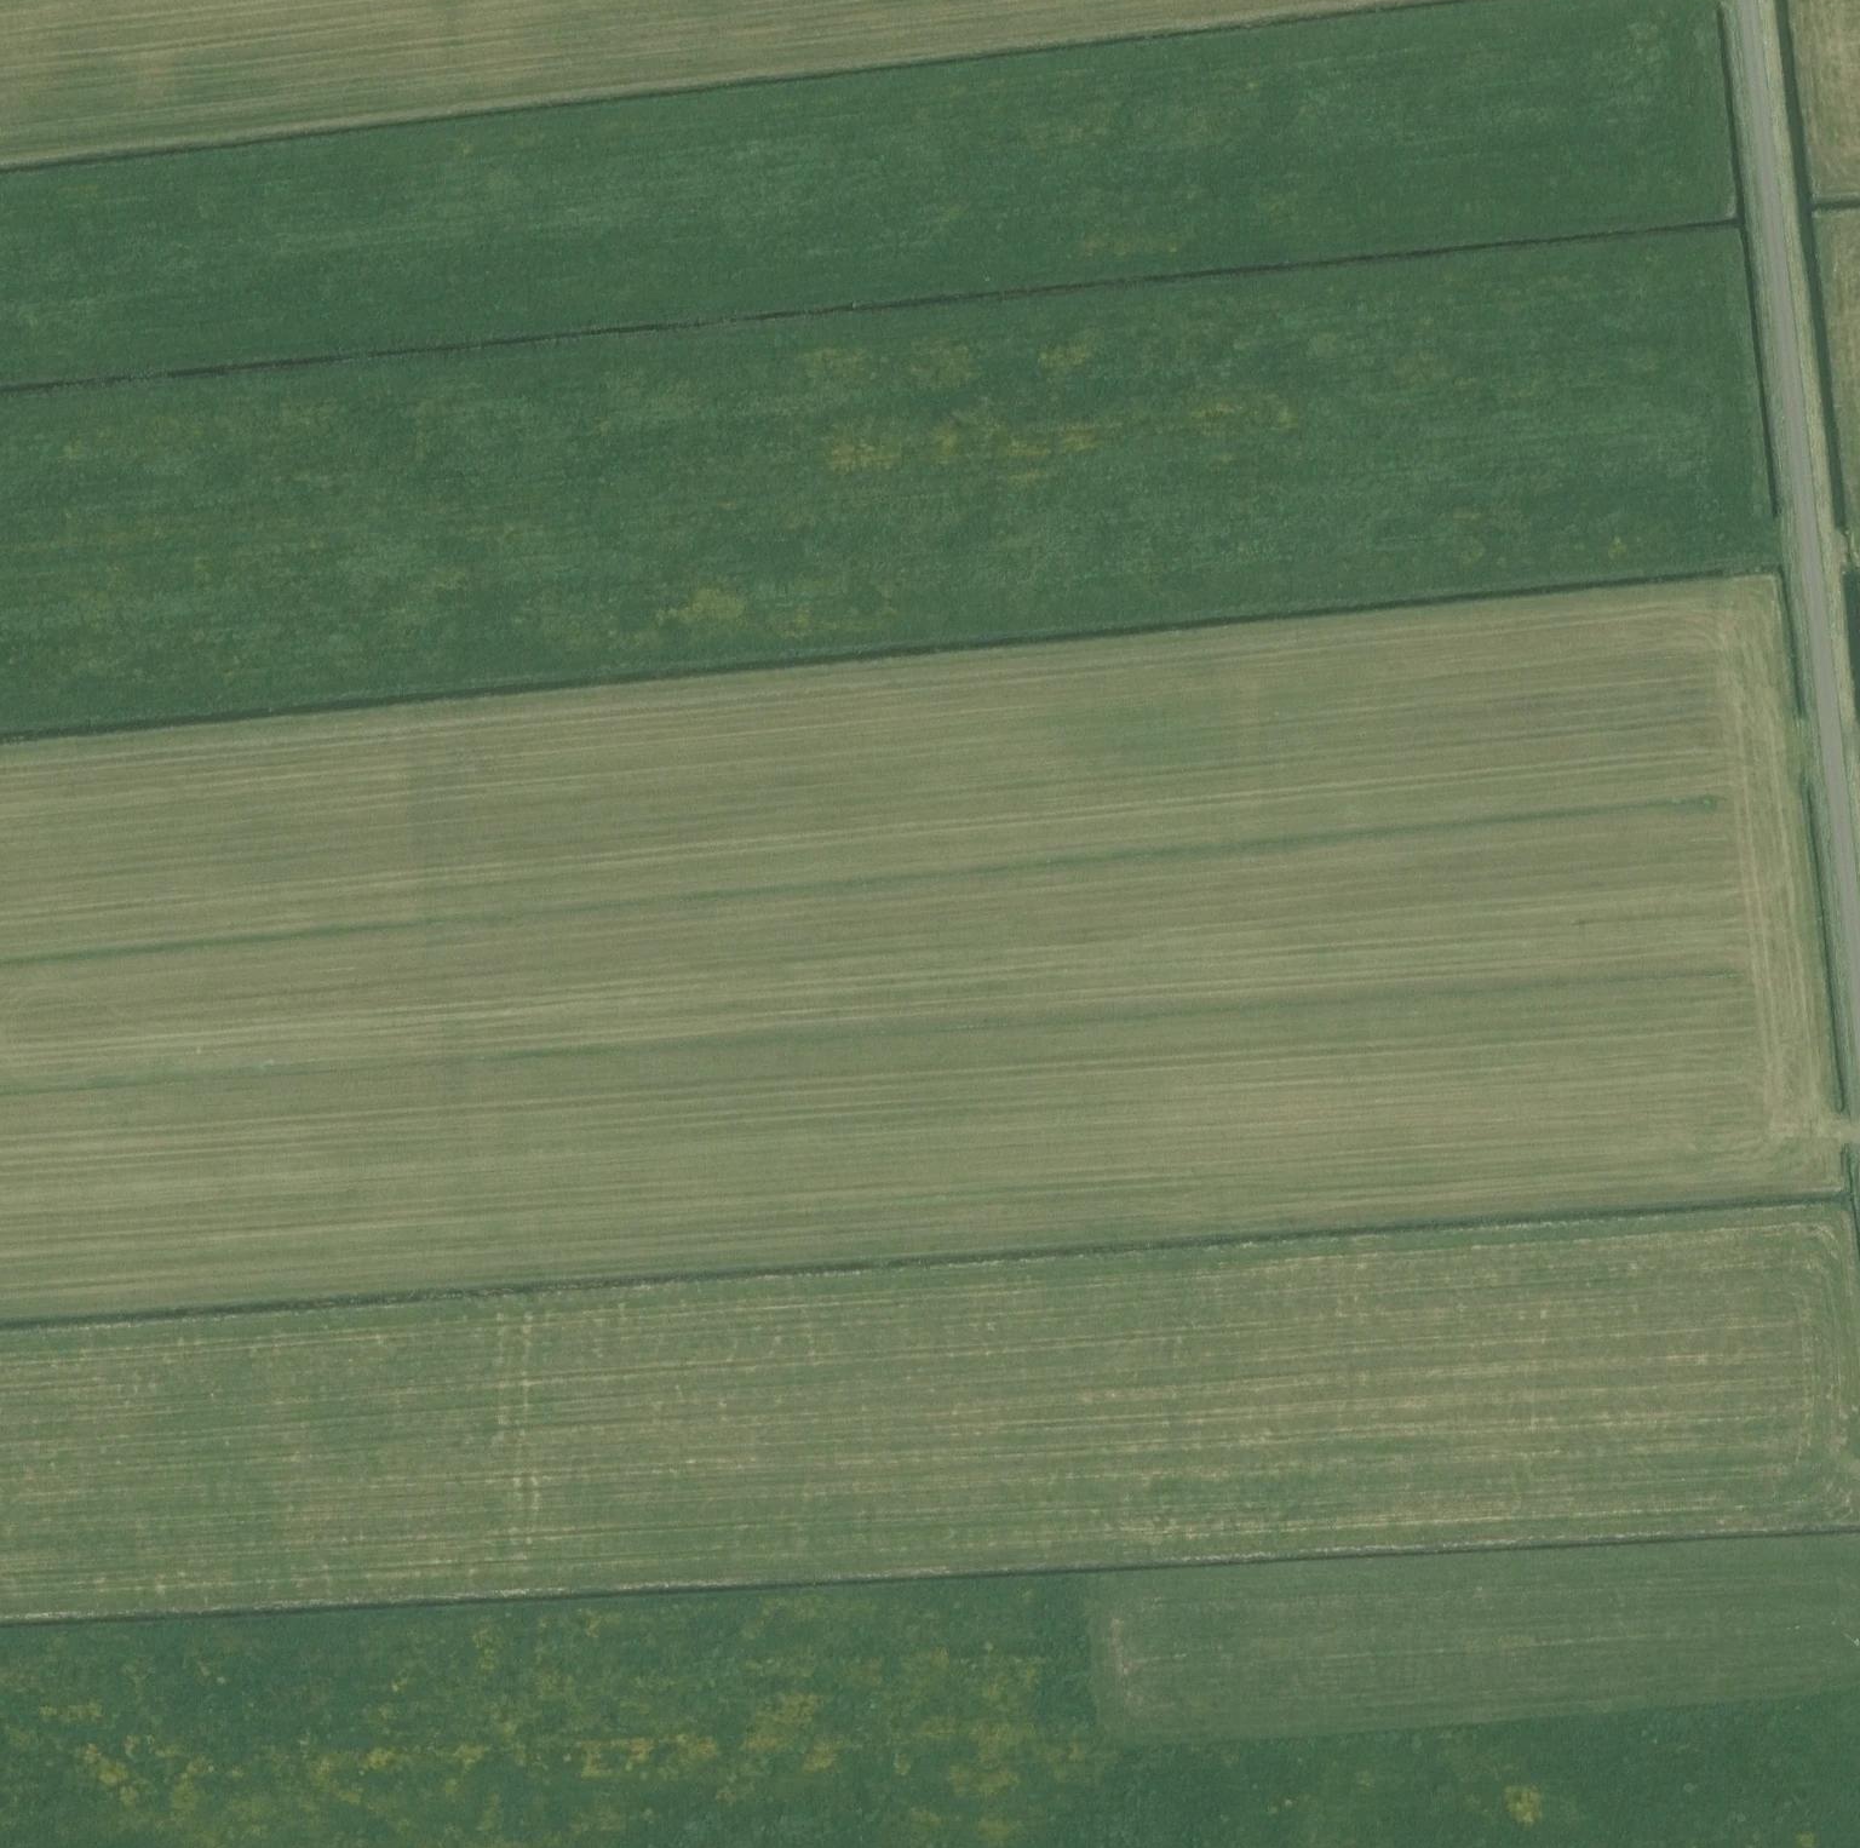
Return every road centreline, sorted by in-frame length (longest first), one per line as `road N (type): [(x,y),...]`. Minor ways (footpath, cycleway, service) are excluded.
road 1 (unclassified): [(1859,984),(1749,0)]

